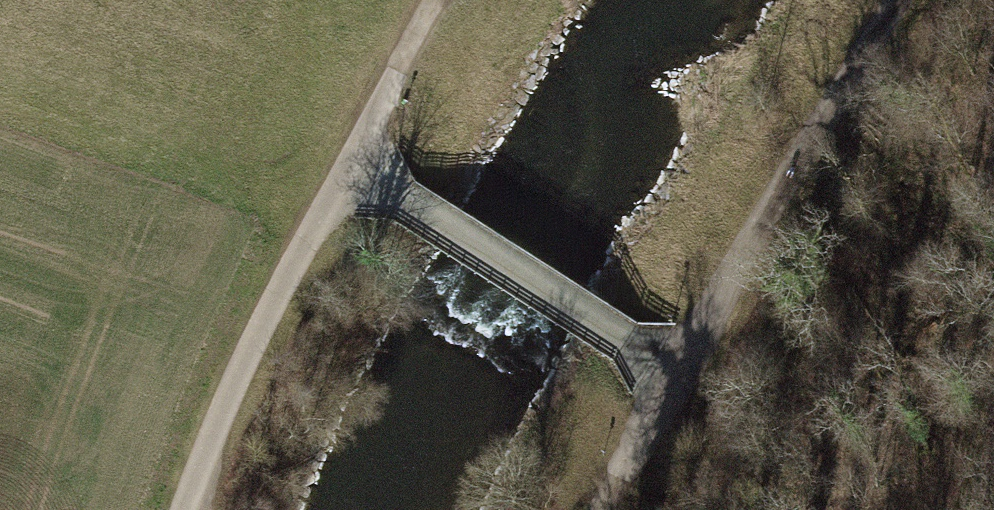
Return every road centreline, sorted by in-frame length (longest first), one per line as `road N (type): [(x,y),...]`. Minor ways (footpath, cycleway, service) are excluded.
road 1 (track): [(893,0),(678,372)]
road 2 (track): [(678,372),(348,168)]
road 3 (track): [(348,168),(249,345),(185,509)]
road 4 (track): [(348,168),(434,0)]
road 5 (track): [(604,509),(678,372)]

